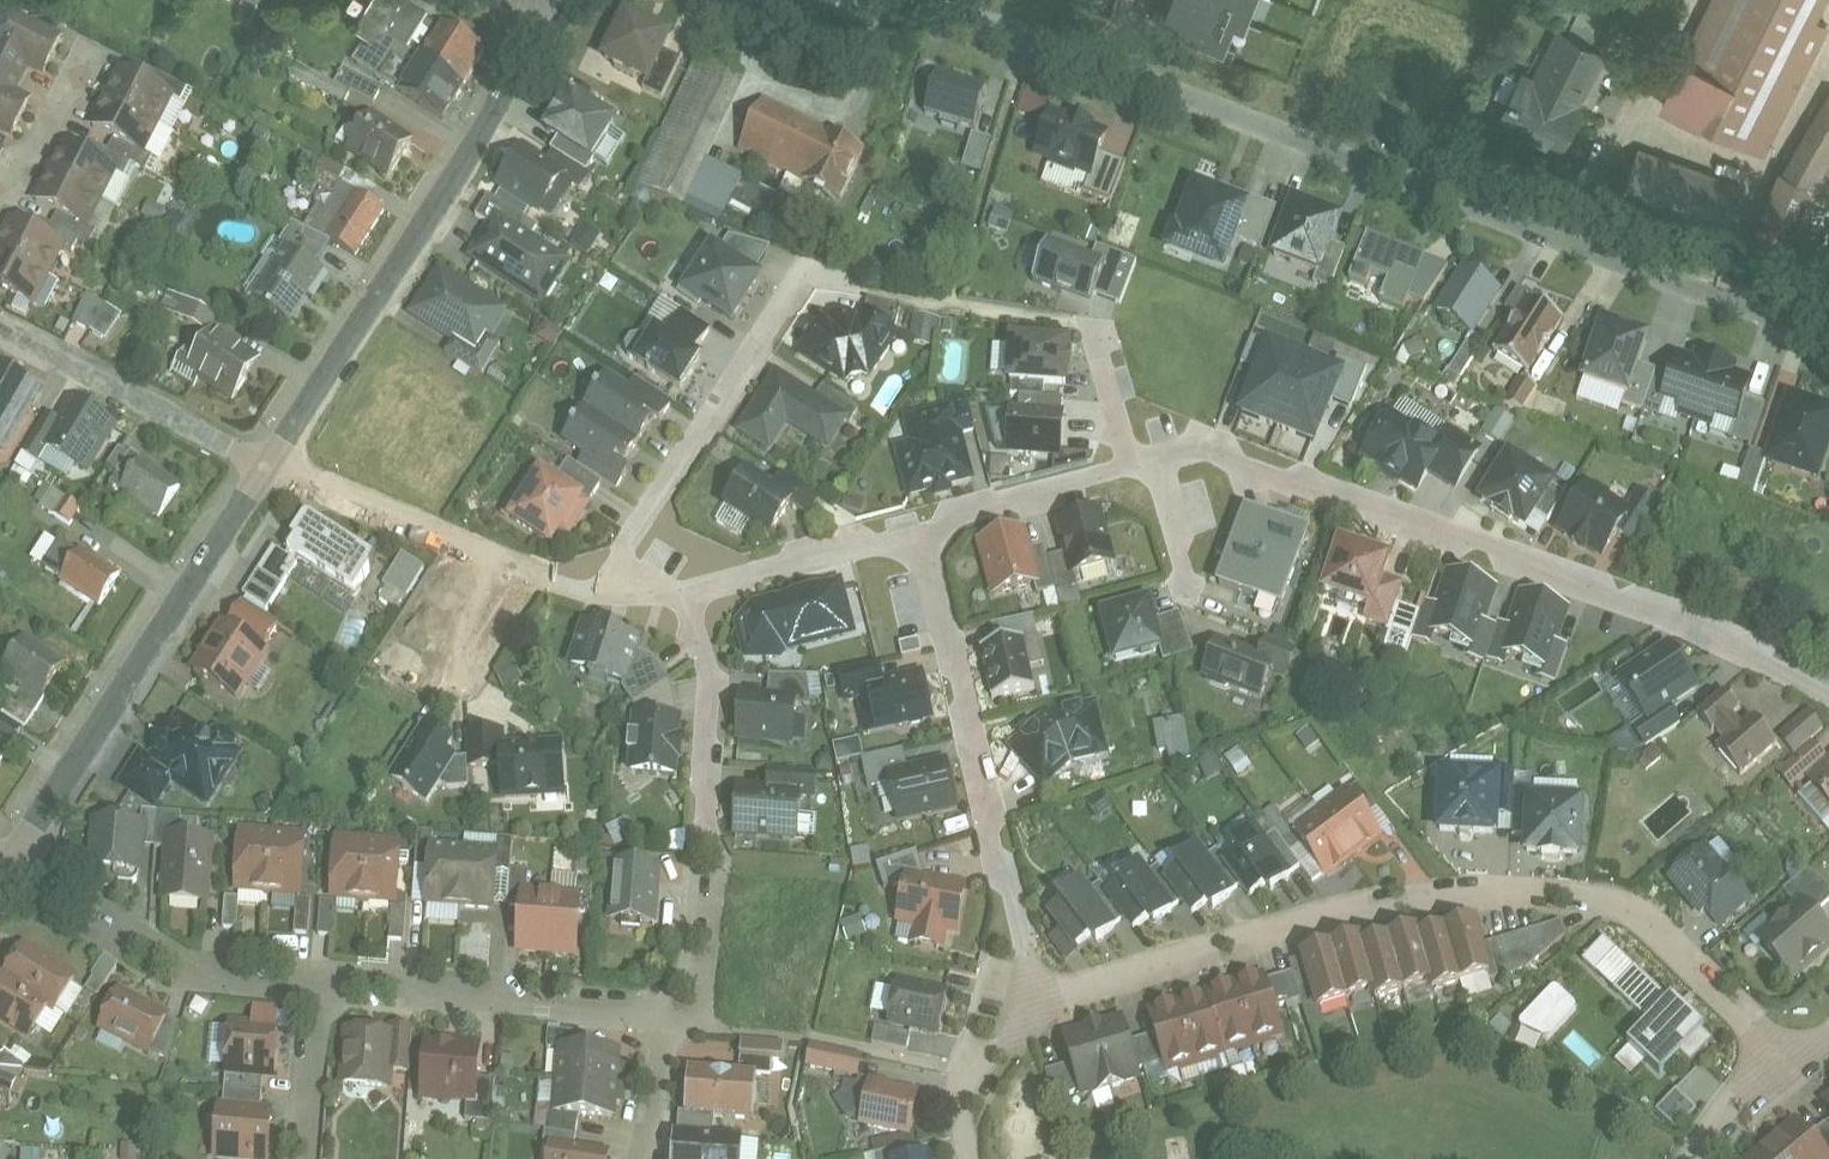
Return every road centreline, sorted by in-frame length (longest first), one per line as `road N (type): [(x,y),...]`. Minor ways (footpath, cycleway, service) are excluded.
road 1 (residential): [(1779,1059),(1719,984),(1648,923),(1573,895),(1388,899),(1022,1003)]
road 2 (residential): [(1121,60),(1531,225),(1828,330)]
road 3 (residential): [(1828,685),(1637,597),(1249,462),(1136,468)]
road 4 (residential): [(266,465),(464,159),(544,0)]
road 5 (residential): [(924,521),(1022,1003)]
road 6 (residential): [(10,865),(266,465)]
road 7 (residential): [(673,1003),(694,969),(706,898),(710,662),(692,578)]
road 8 (residential): [(644,582),(530,570),(266,465)]
road 9 (residential): [(317,978),(673,1003)]
road 10 (residential): [(644,582),(646,532),(661,490),(803,281)]
road 11 (residential): [(10,865),(181,967),(317,978)]
road 12 (residential): [(266,465),(0,329)]
road 13 (residential): [(924,521),(692,578)]
road 14 (residential): [(902,0),(1121,60)]
road 15 (residential): [(1136,468),(924,521)]
road 16 (residential): [(317,978),(297,1158)]
road 17 (residential): [(1022,1003),(979,1049),(967,1088),(974,1158)]
road 18 (residential): [(1136,468),(1102,330),(1076,324)]
road 19 (residential): [(634,1158),(673,1003)]
road 20 (residential): [(84,59),(34,147),(11,157),(0,179)]
road 21 (residential): [(1779,1059),(1733,1097),(1688,1158)]

